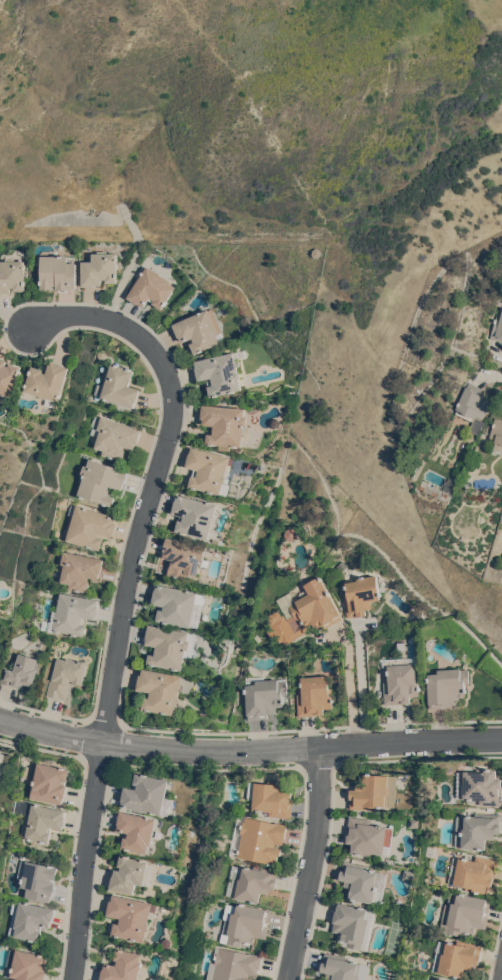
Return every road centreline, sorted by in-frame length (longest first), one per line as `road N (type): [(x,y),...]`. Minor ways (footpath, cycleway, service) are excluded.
road 1 (residential): [(72,979),(131,562),(172,420),(167,375),(141,336),(103,317),(56,317),(20,332)]
road 2 (residential): [(501,740),(216,750),(0,721)]
road 3 (residential): [(319,746),(317,832),(287,979)]

